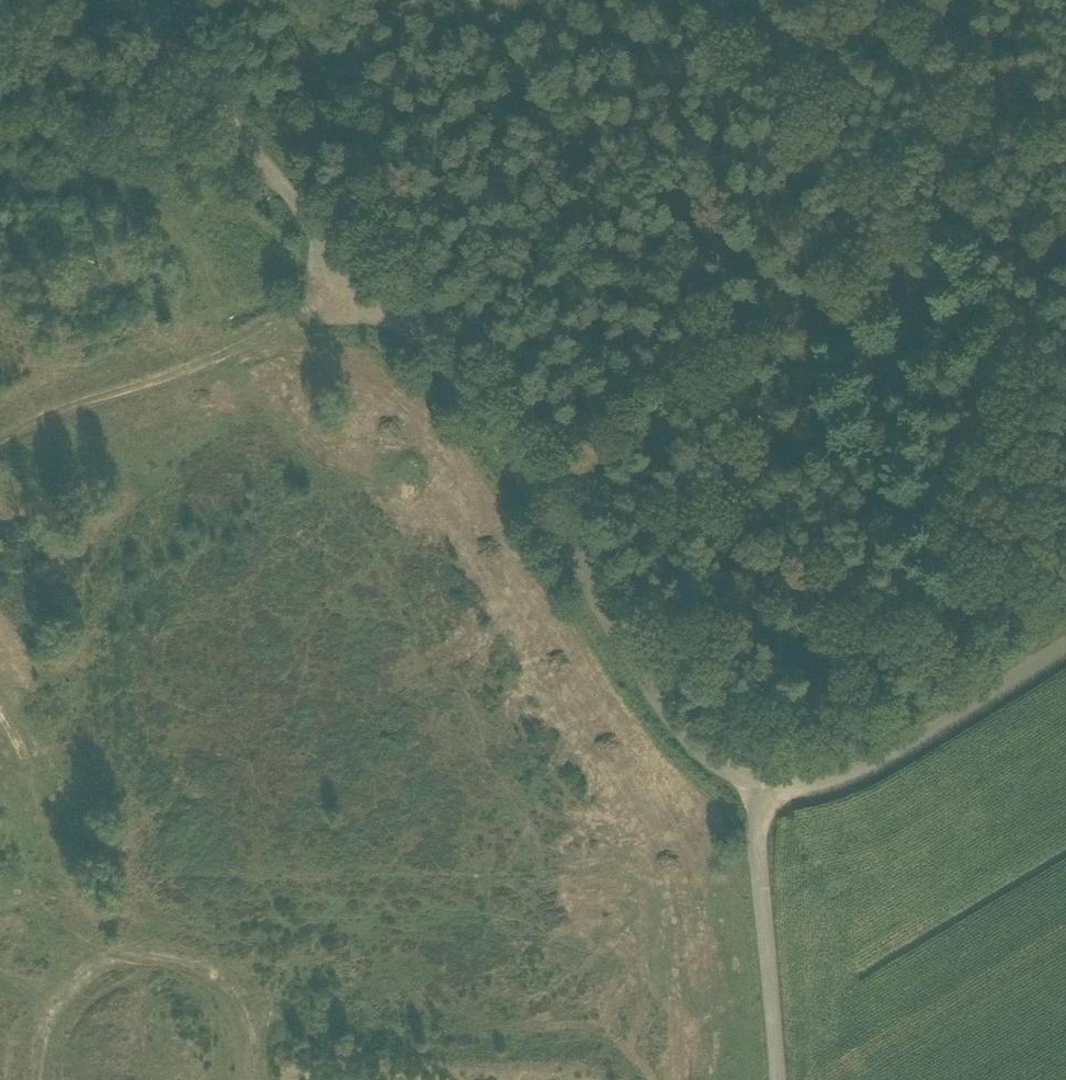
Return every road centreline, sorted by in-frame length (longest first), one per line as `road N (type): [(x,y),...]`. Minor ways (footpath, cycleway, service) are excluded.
road 1 (unclassified): [(316,223),(453,378),(662,704),(722,766),(791,785),(843,778),(936,733),(1065,649)]
road 2 (track): [(0,441),(66,408),(213,360),(370,283)]
road 3 (track): [(35,1079),(44,1030),(62,998),(115,957),(149,955),(185,961),(235,995),(249,1023),(256,1079)]
road 4 (track): [(764,782),(760,859),(778,1079)]
road 5 (track): [(87,971),(46,812),(0,715)]
road 6 (track): [(259,156),(0,147)]
road 7 (track): [(117,0),(259,156)]

